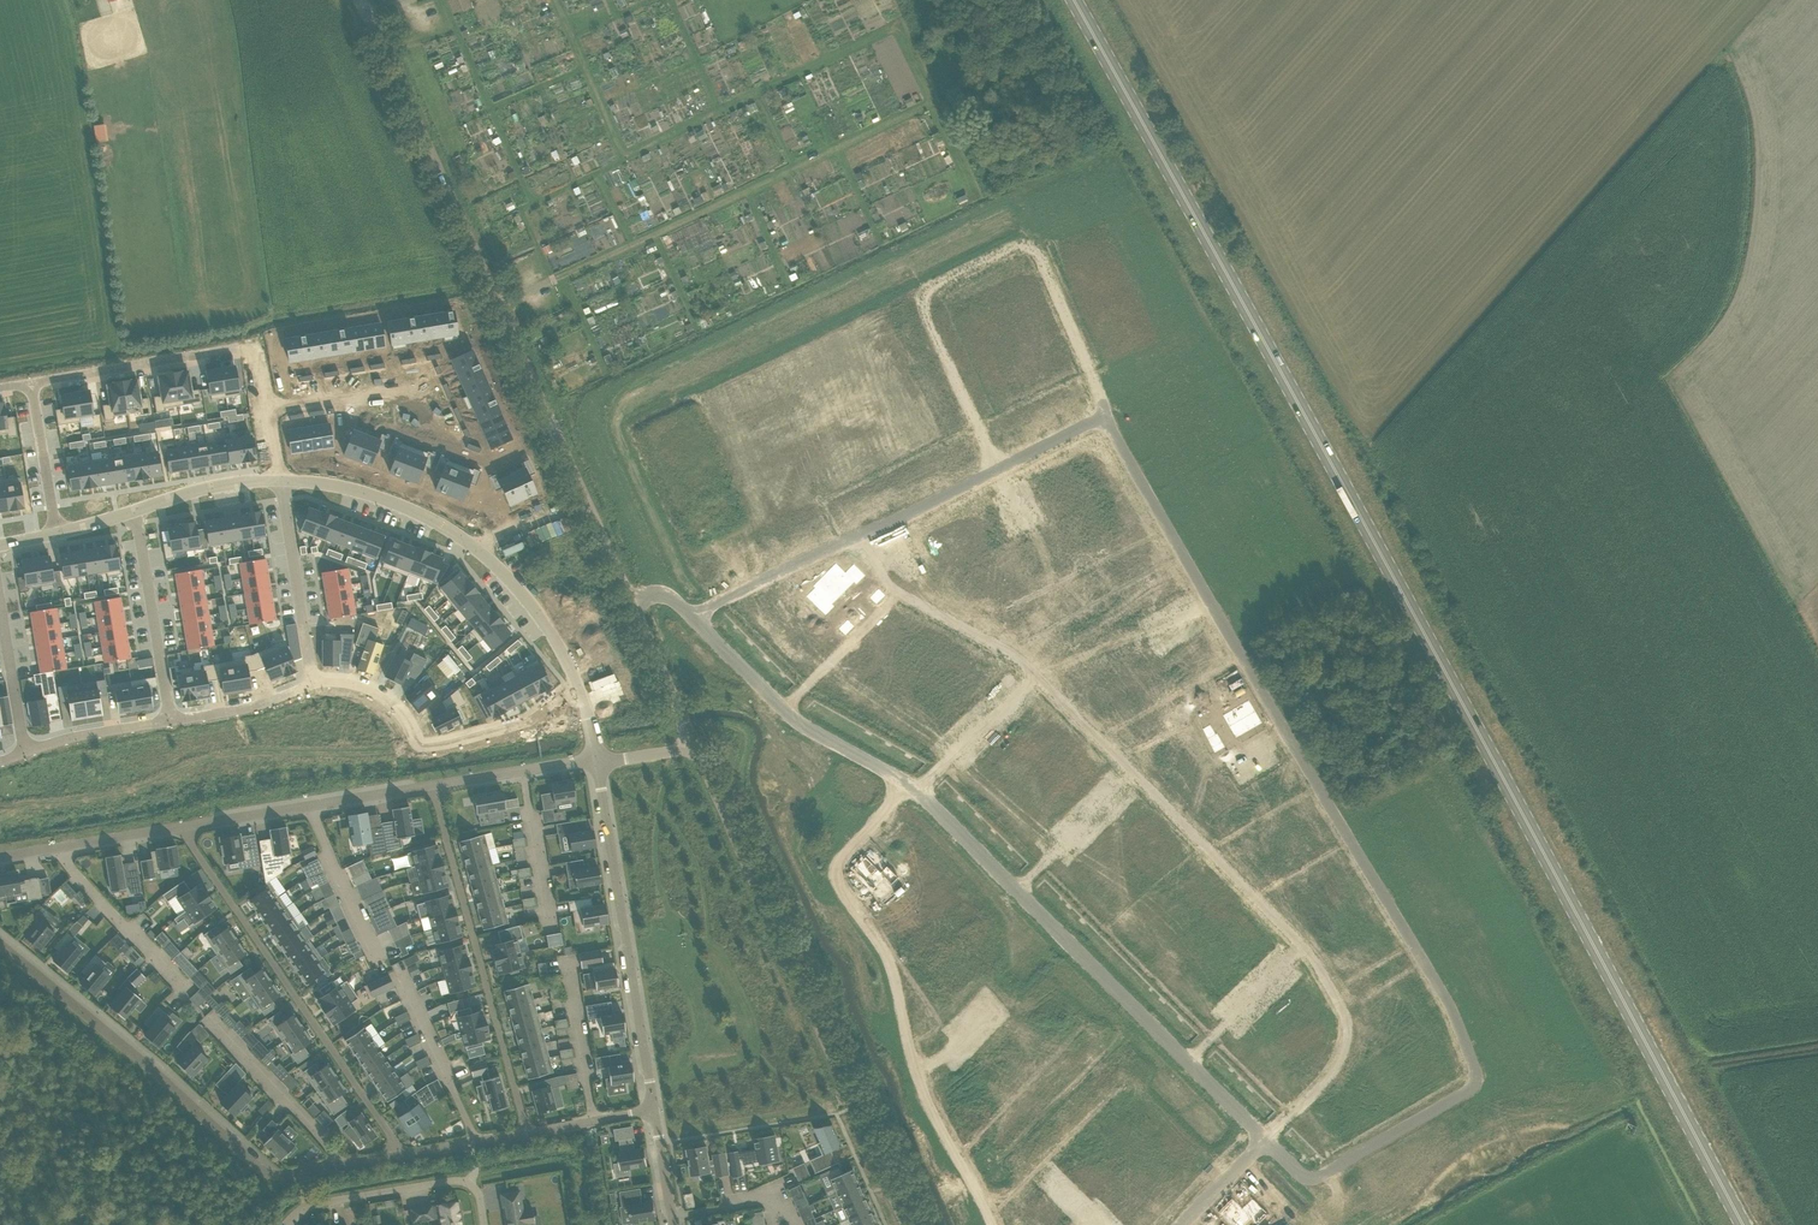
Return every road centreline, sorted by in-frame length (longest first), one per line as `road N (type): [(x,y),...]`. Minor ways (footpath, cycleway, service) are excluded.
road 1 (primary): [(1742,1224),(1076,0)]
road 2 (residential): [(1263,1139),(1298,1172),(1320,1177),(1464,1095),(1476,1073),(1434,976),(1104,417)]
road 3 (track): [(498,306),(934,100),(939,89),(906,22),(730,106)]
road 4 (residential): [(633,608),(363,0)]
road 5 (residential): [(910,1224),(696,747)]
road 6 (residential): [(1104,417),(1024,237),(914,290),(996,474)]
road 7 (residential): [(912,790),(839,860),(841,883),(890,961),(926,1105),(986,1224)]
road 8 (residential): [(912,790),(1263,1139)]
road 9 (residential): [(0,948),(272,1176),(402,1154)]
road 10 (residential): [(402,1154),(179,827)]
road 11 (residential): [(279,479),(259,347),(31,382)]
road 12 (residential): [(432,786),(529,1136)]
road 13 (residential): [(655,1116),(596,760)]
road 14 (residential): [(312,684),(364,689),(423,748),(529,722),(576,685)]
road 15 (residential): [(693,616),(803,725),(912,790)]
road 16 (residential): [(432,786),(179,827)]
road 17 (track): [(571,0),(639,139),(730,106)]
road 18 (residential): [(996,474),(768,580)]
road 19 (residential): [(290,1224),(314,1208),(458,1183),(476,1192),(484,1224)]
road 20 (residential): [(482,550),(370,492),(279,479)]
road 21 (residential): [(134,510),(170,718)]
road 22 (residential): [(279,479),(312,684)]
road 23 (residential): [(768,580),(698,412)]
road 24 (residential): [(179,827),(0,856)]
road 25 (residential): [(596,760),(432,786)]
road 26 (residential): [(696,747),(633,608)]
road 27 (residential): [(22,751),(170,718)]
road 28 (residential): [(53,532),(31,382)]
road 29 (residential): [(279,479),(134,510)]
road 30 (residential): [(170,718),(312,684)]
road 31 (residential): [(0,608),(22,751)]
road 32 (residential): [(402,1154),(529,1136)]
road 33 (residential): [(529,1136),(655,1116)]
road 34 (residential): [(1104,417),(996,474)]
road 35 (residential): [(1263,1139),(1179,1224)]

